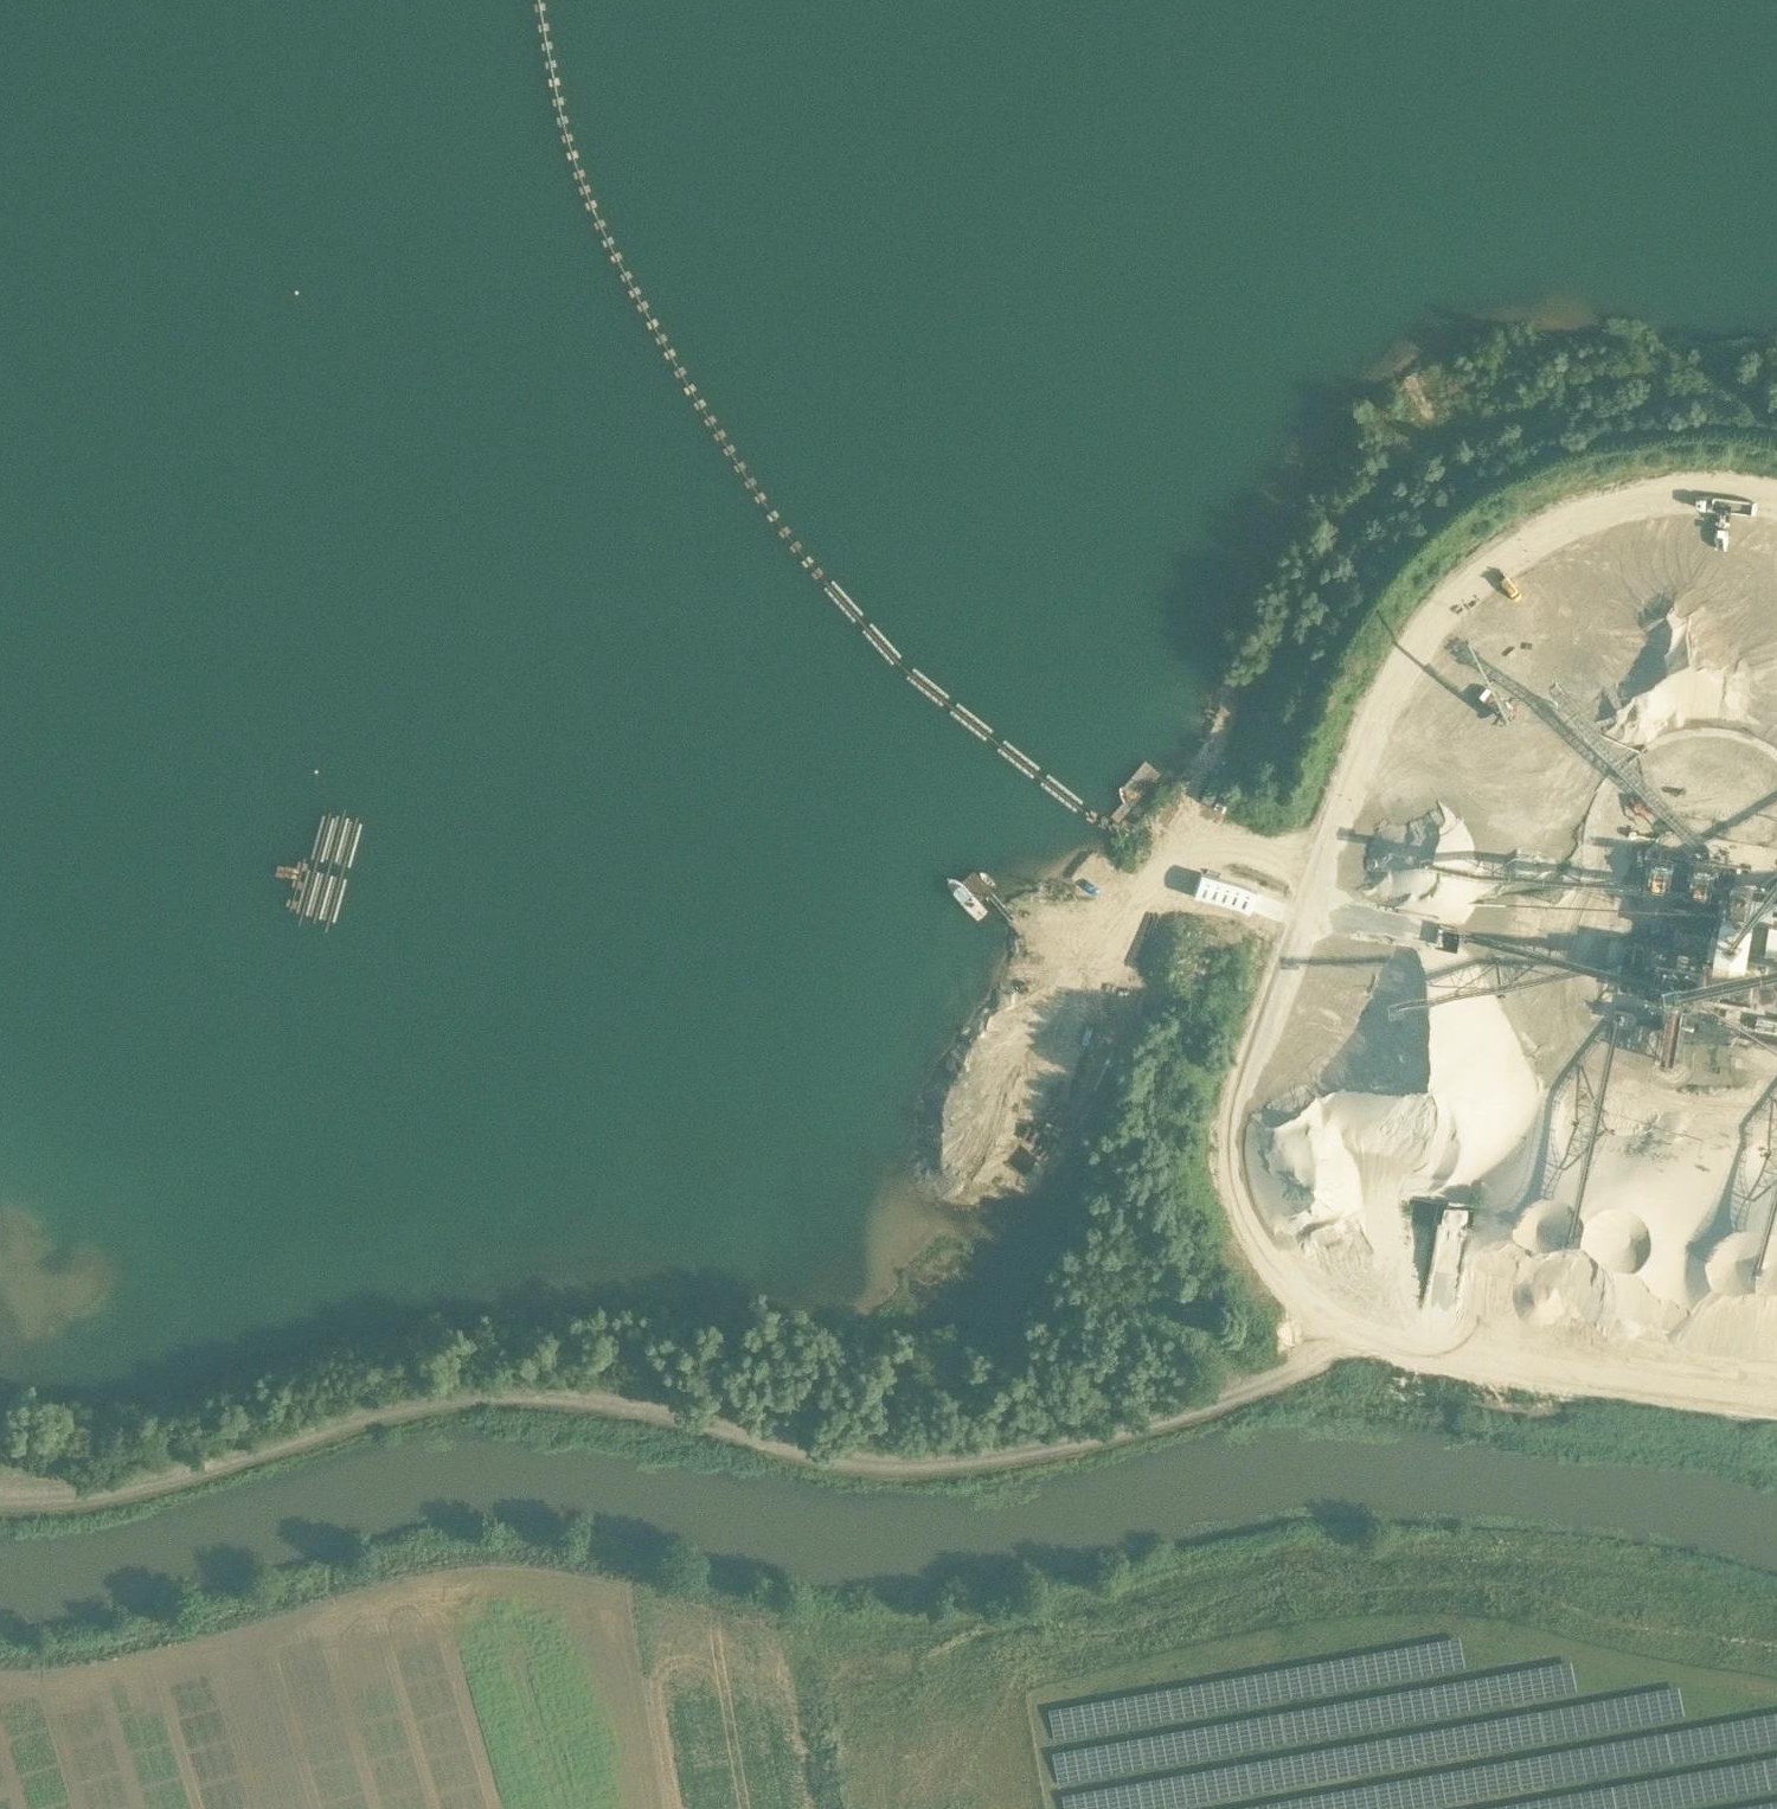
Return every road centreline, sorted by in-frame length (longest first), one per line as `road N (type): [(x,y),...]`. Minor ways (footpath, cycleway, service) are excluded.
road 1 (track): [(1343,1334),(1309,1368),(1202,1410),(957,1462),(853,1463),(612,1406),(495,1398),(400,1409),(106,1495),(0,1507)]
road 2 (track): [(1238,1141),(1313,855),(1412,647),(1522,546),(1646,504),(1776,507)]
road 3 (track): [(1313,855),(1222,851),(1189,859),(1135,907),(1106,950),(1092,990)]

